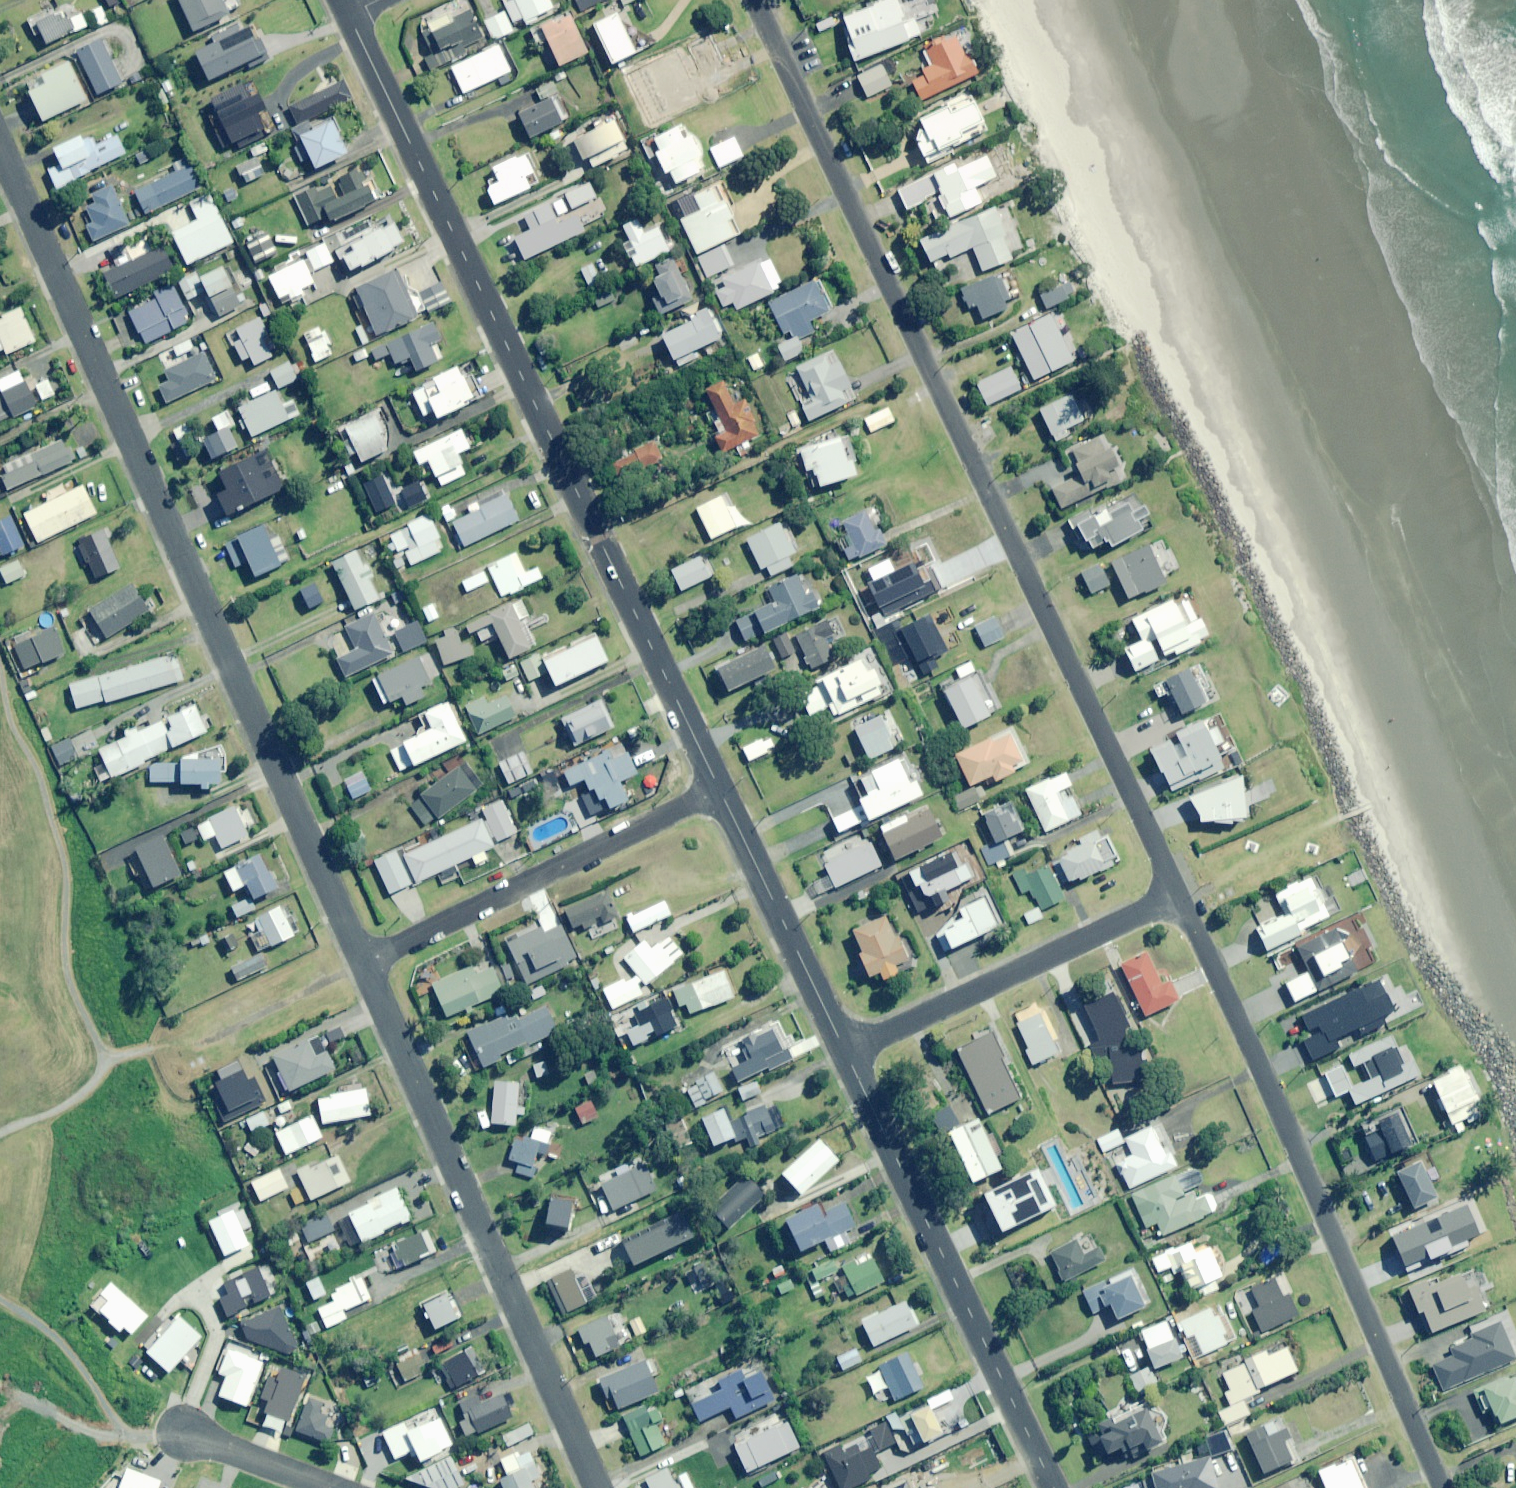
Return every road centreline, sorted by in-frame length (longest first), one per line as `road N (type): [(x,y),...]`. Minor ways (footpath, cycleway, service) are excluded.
road 1 (residential): [(1178,898),(753,0)]
road 2 (residential): [(365,962),(0,147)]
road 3 (residential): [(719,790),(348,15)]
road 4 (residential): [(1440,1487),(1178,898)]
road 5 (residential): [(597,1487),(365,962)]
road 6 (residential): [(1053,1487),(845,1052)]
road 7 (residential): [(719,790),(365,962)]
road 8 (residential): [(1178,898),(845,1052)]
road 9 (residential): [(845,1052),(719,790)]
road 10 (residential): [(184,1433),(328,1487)]

